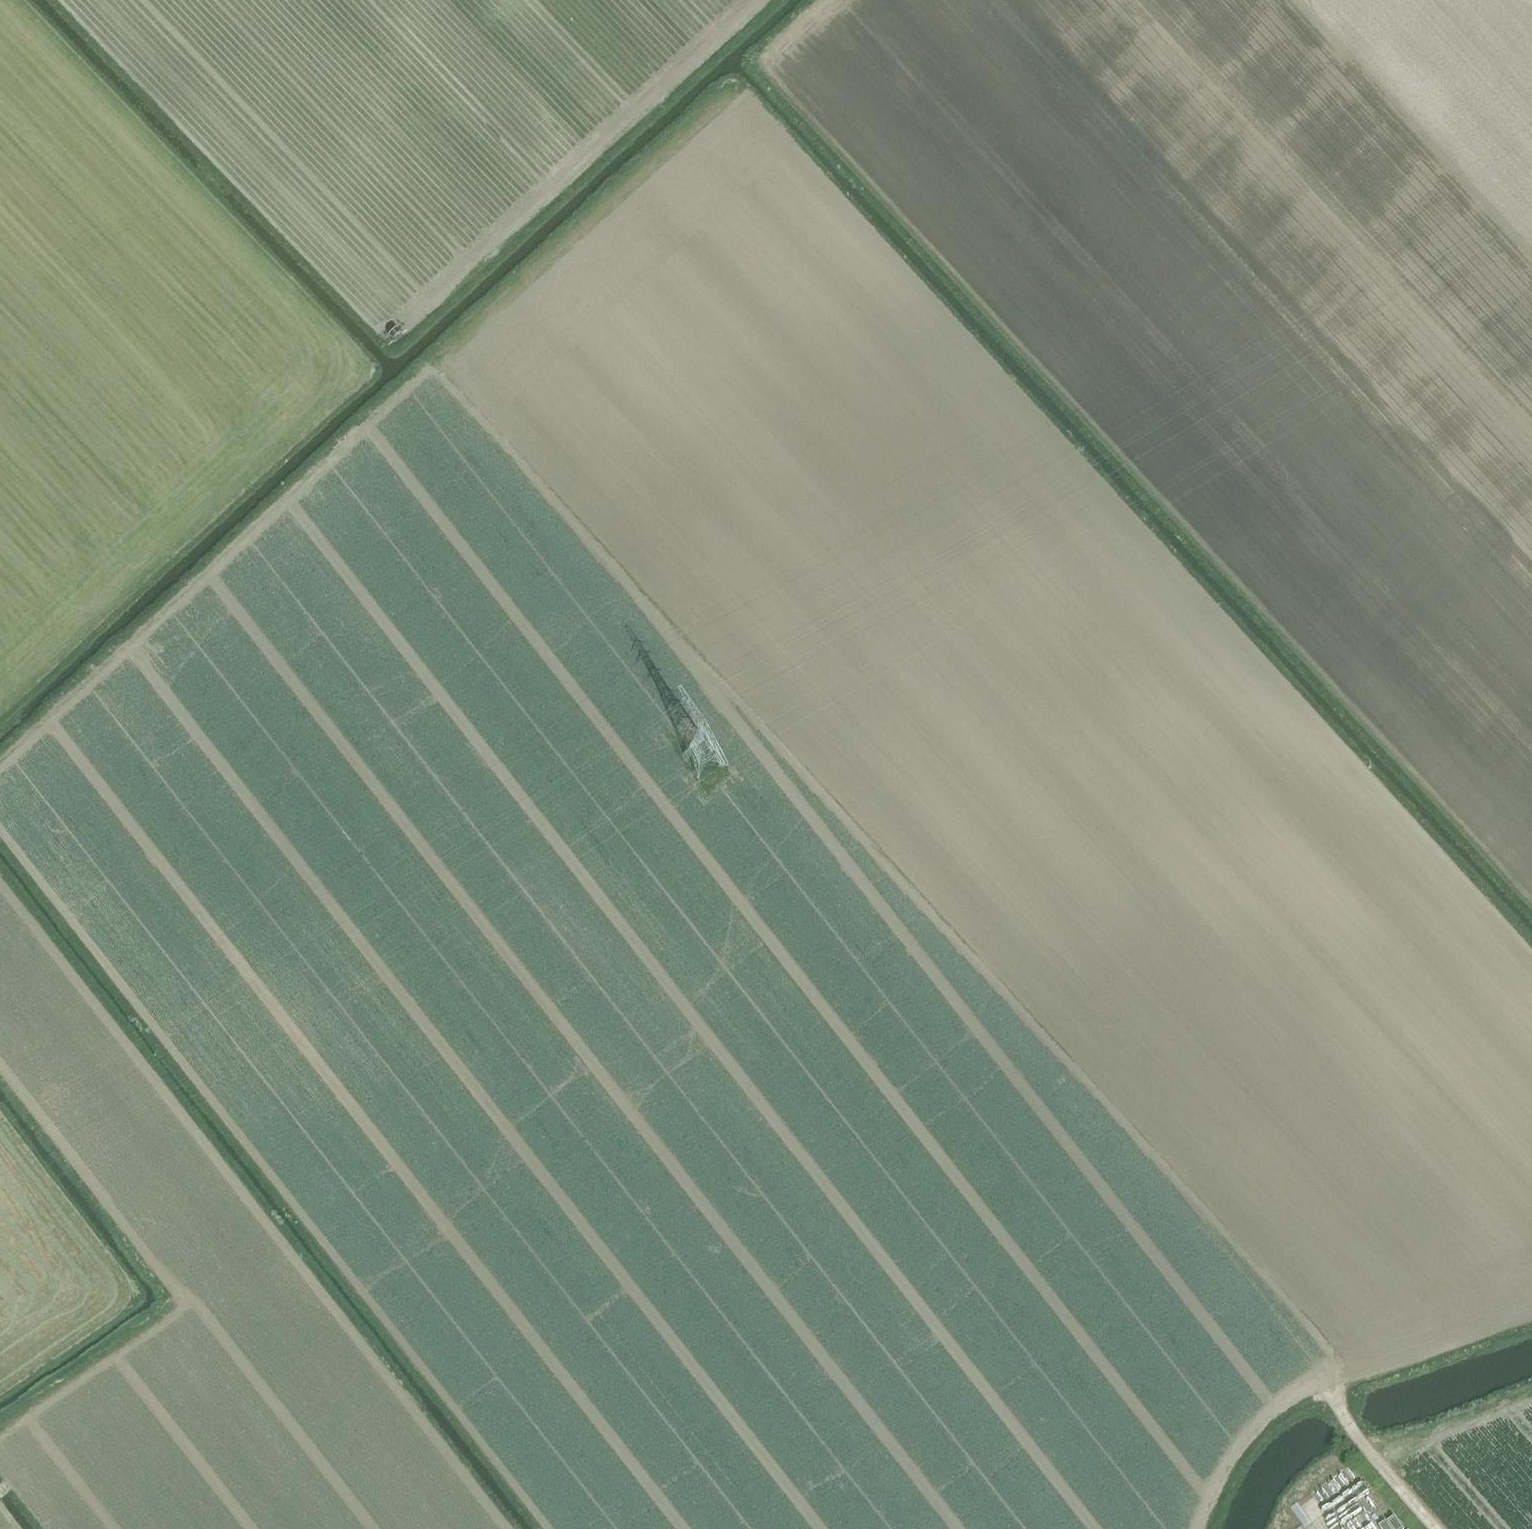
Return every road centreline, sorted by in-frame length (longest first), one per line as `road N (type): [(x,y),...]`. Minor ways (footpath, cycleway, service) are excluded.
road 1 (track): [(1331,1387),(1359,1441),(1436,1528)]

